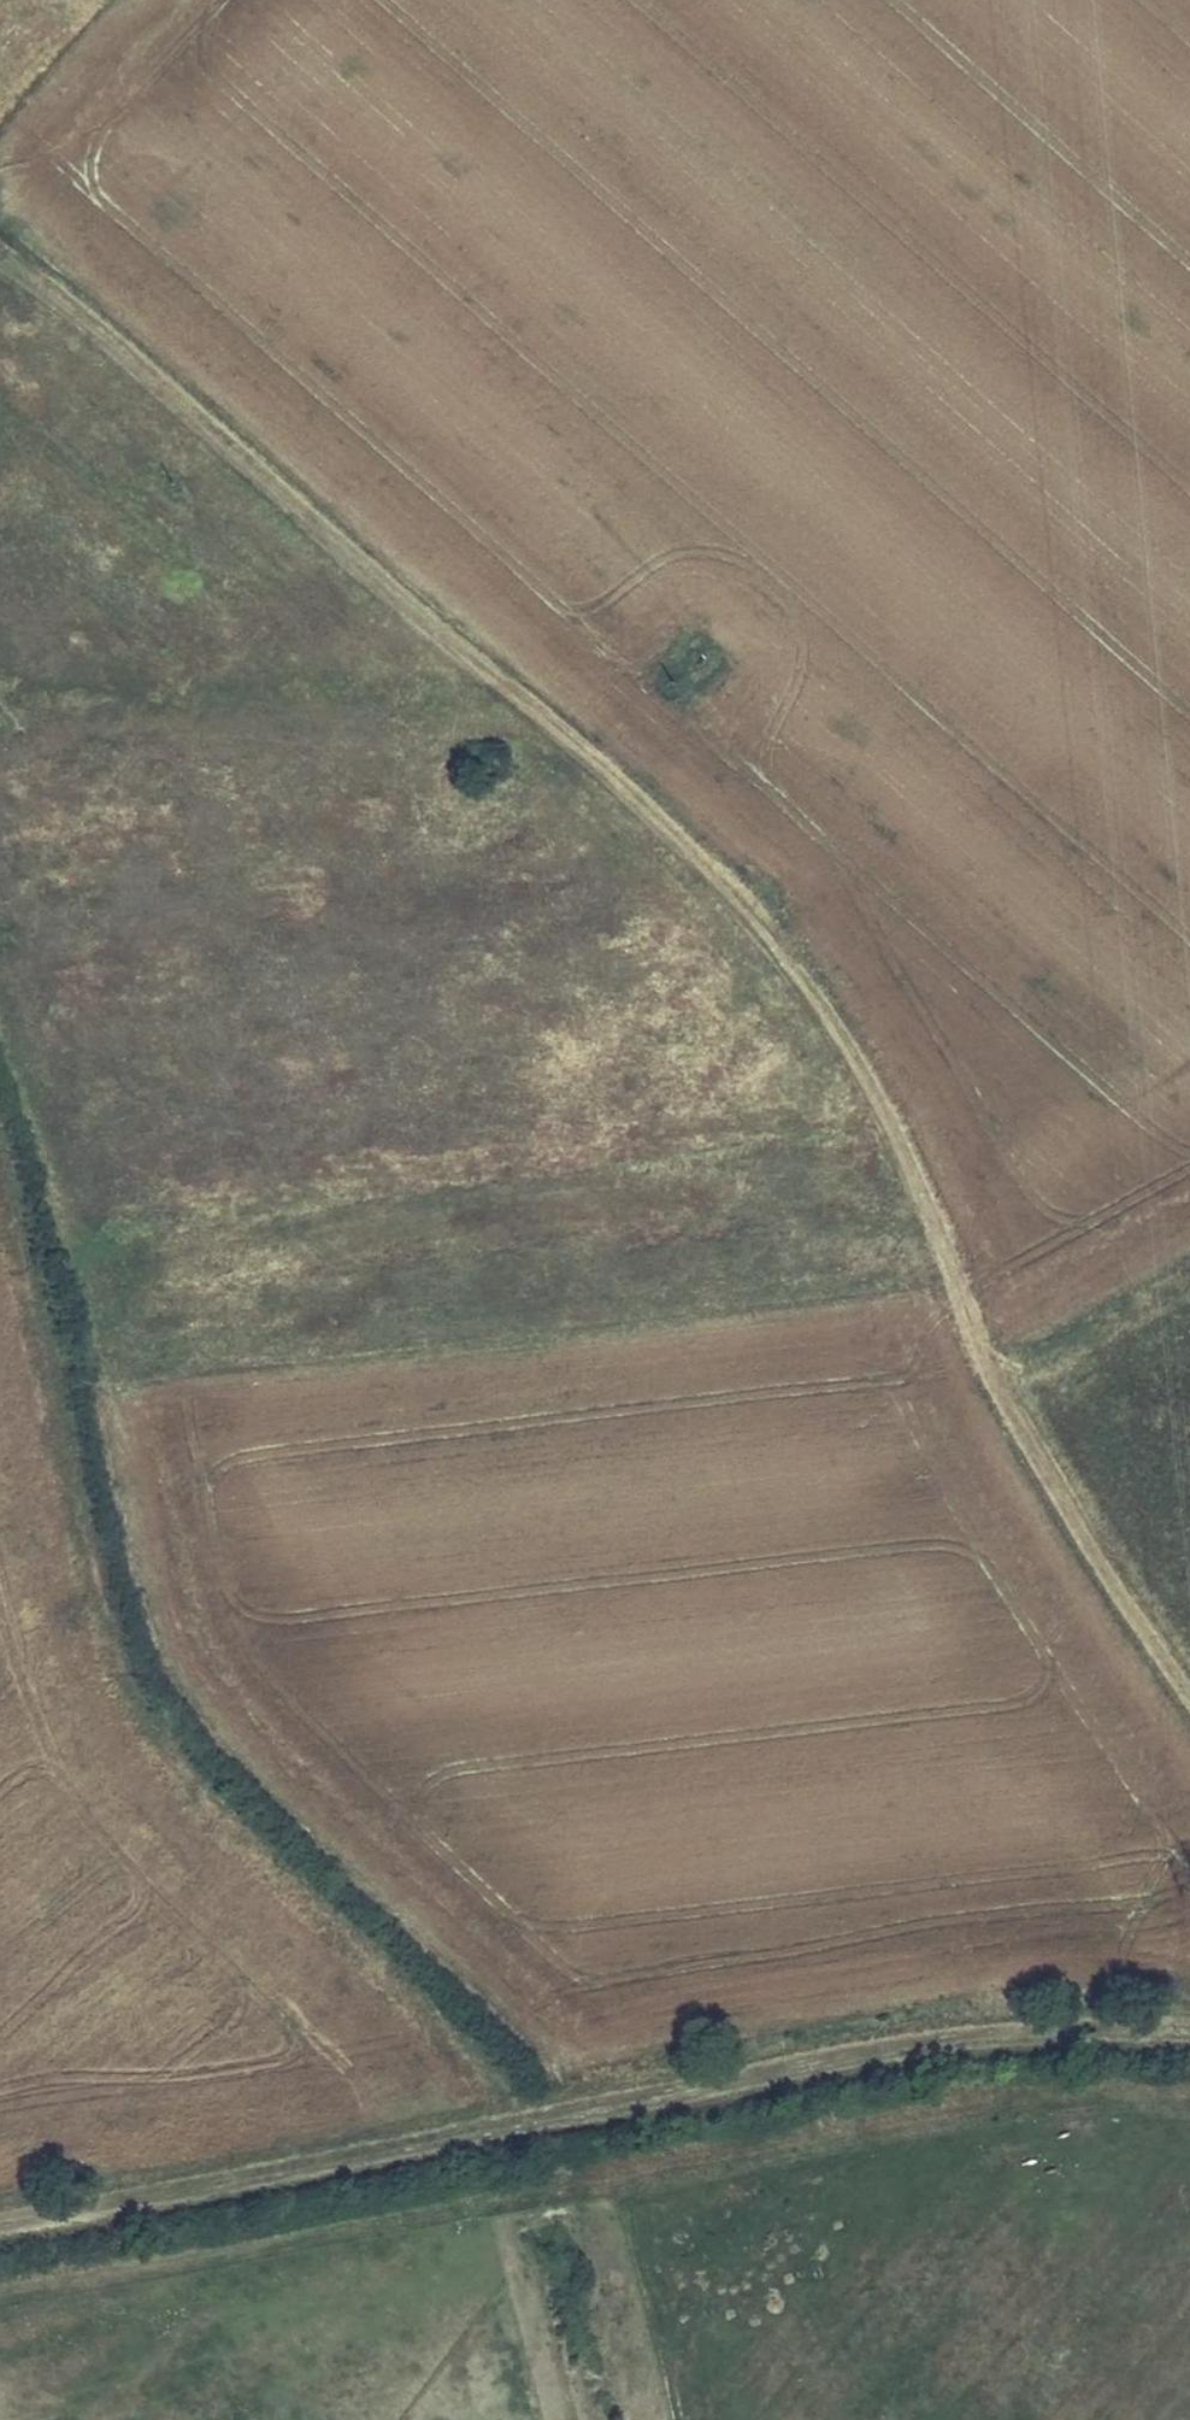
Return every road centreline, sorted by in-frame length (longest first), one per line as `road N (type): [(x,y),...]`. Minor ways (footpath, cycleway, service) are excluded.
road 1 (track): [(1189,2034),(992,2034),(0,2224)]

